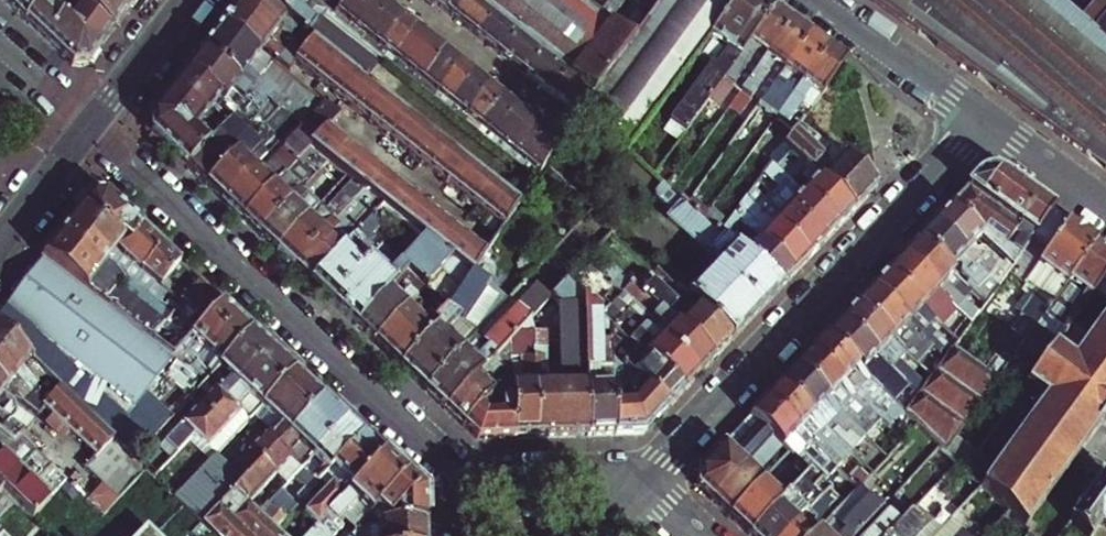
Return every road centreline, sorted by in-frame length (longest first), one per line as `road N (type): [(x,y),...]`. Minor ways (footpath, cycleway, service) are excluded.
road 1 (residential): [(89,128),(460,475)]
road 2 (residential): [(646,476),(984,121)]
road 3 (residential): [(984,121),(817,0)]
road 4 (residential): [(646,476),(460,475)]
road 5 (tertiary): [(89,128),(188,0)]
road 6 (residential): [(1105,209),(984,121)]
road 7 (tertiary): [(0,246),(89,128)]
road 8 (residential): [(89,128),(0,43)]

